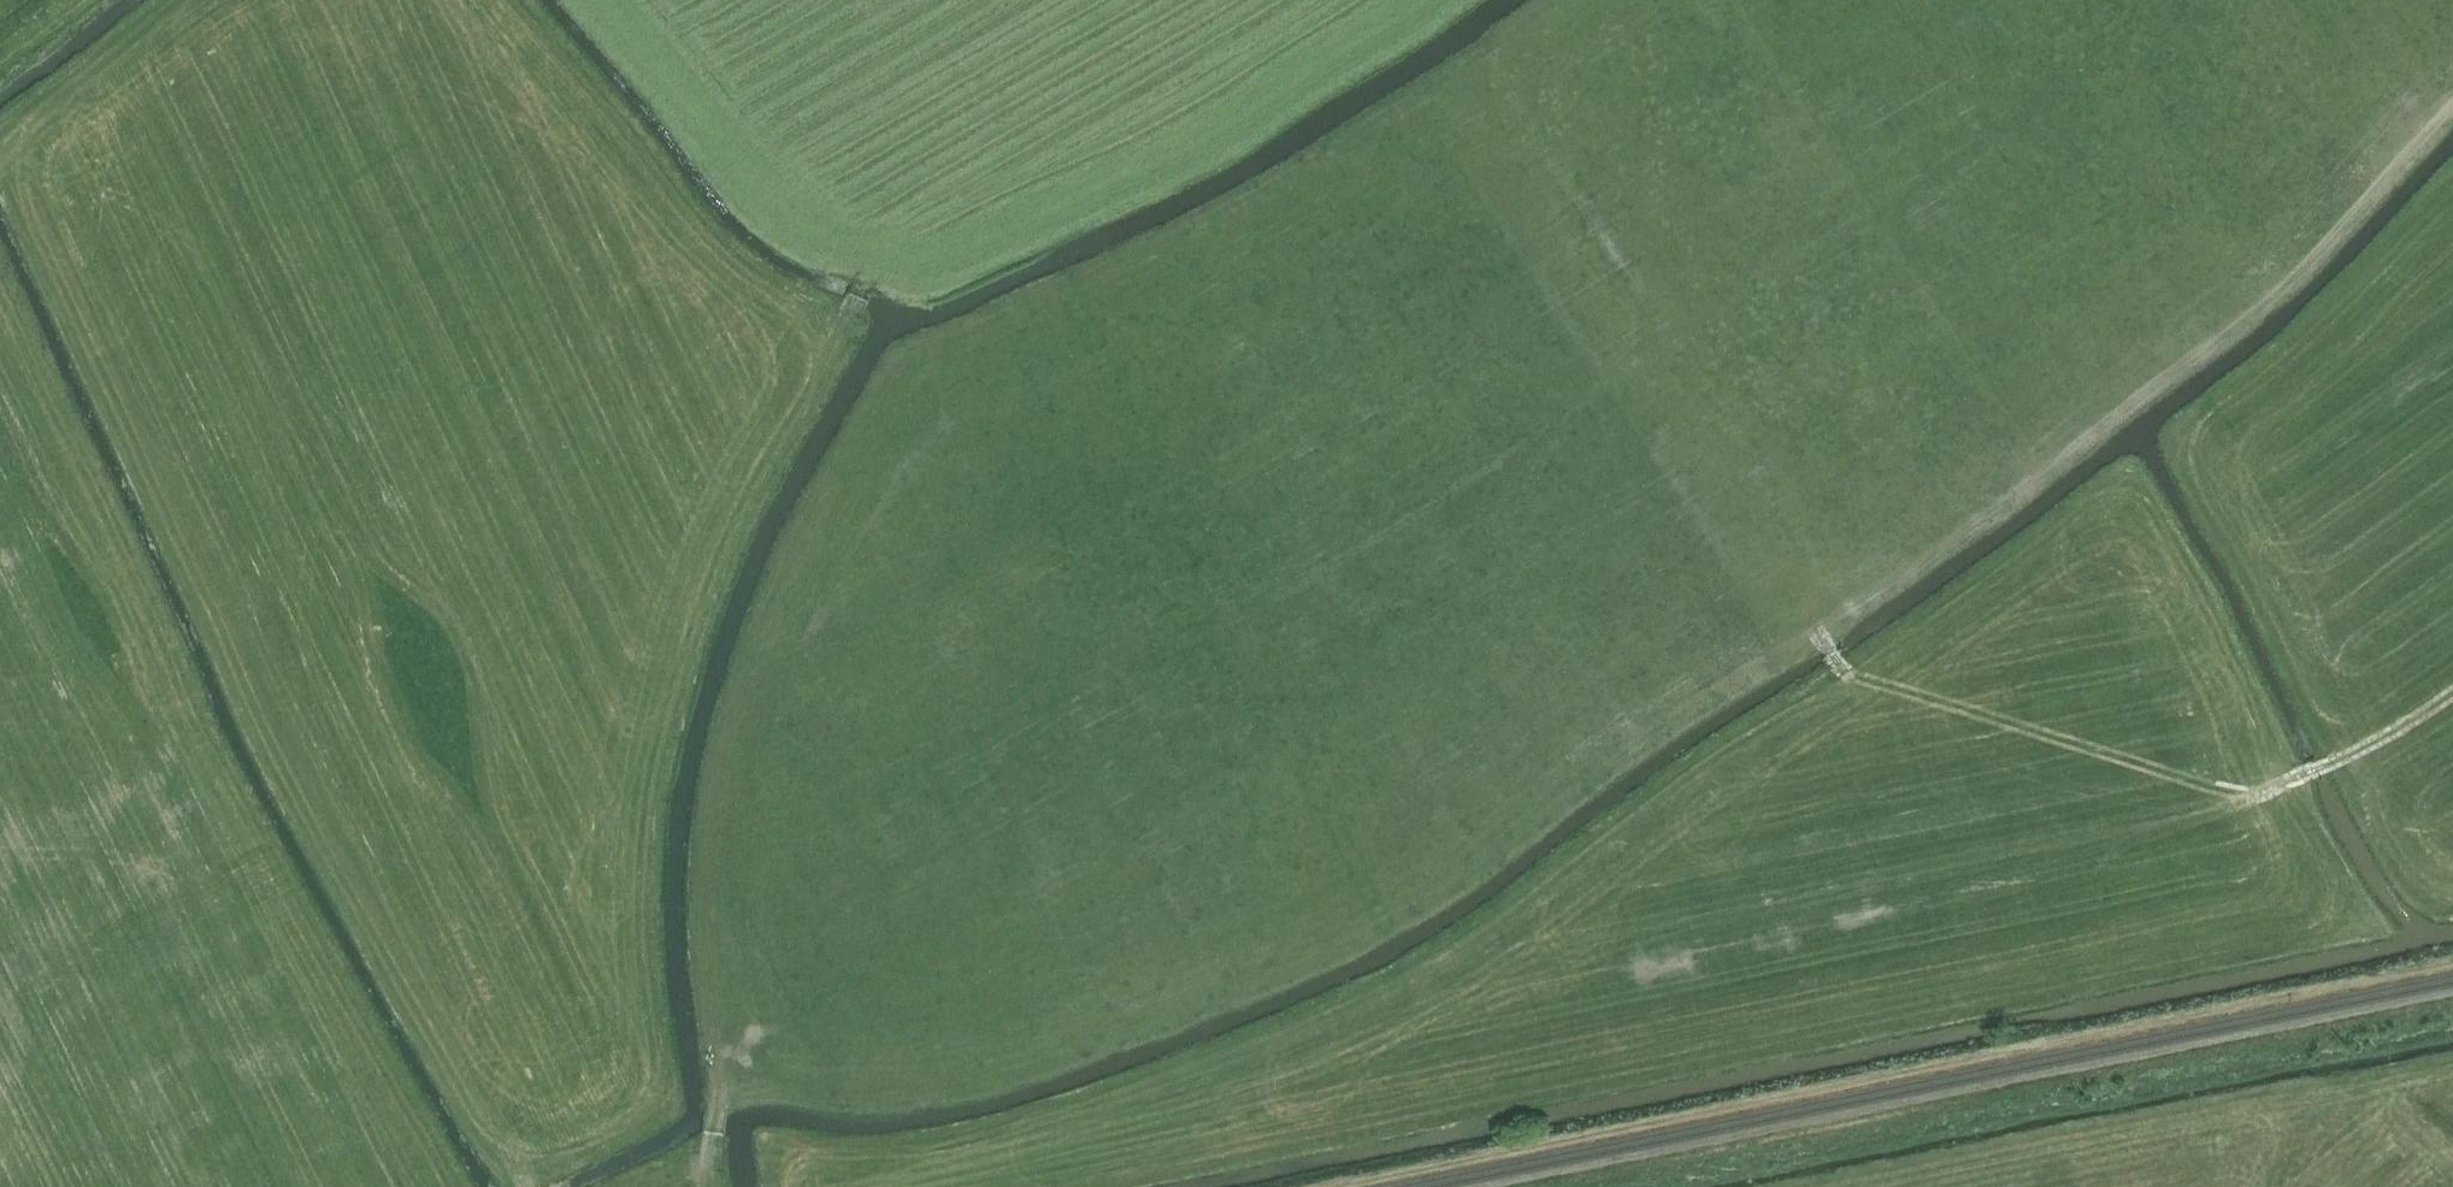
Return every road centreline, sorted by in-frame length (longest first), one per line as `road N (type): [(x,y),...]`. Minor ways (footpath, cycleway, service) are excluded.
road 1 (track): [(2258,794),(2336,761),(2452,692)]

